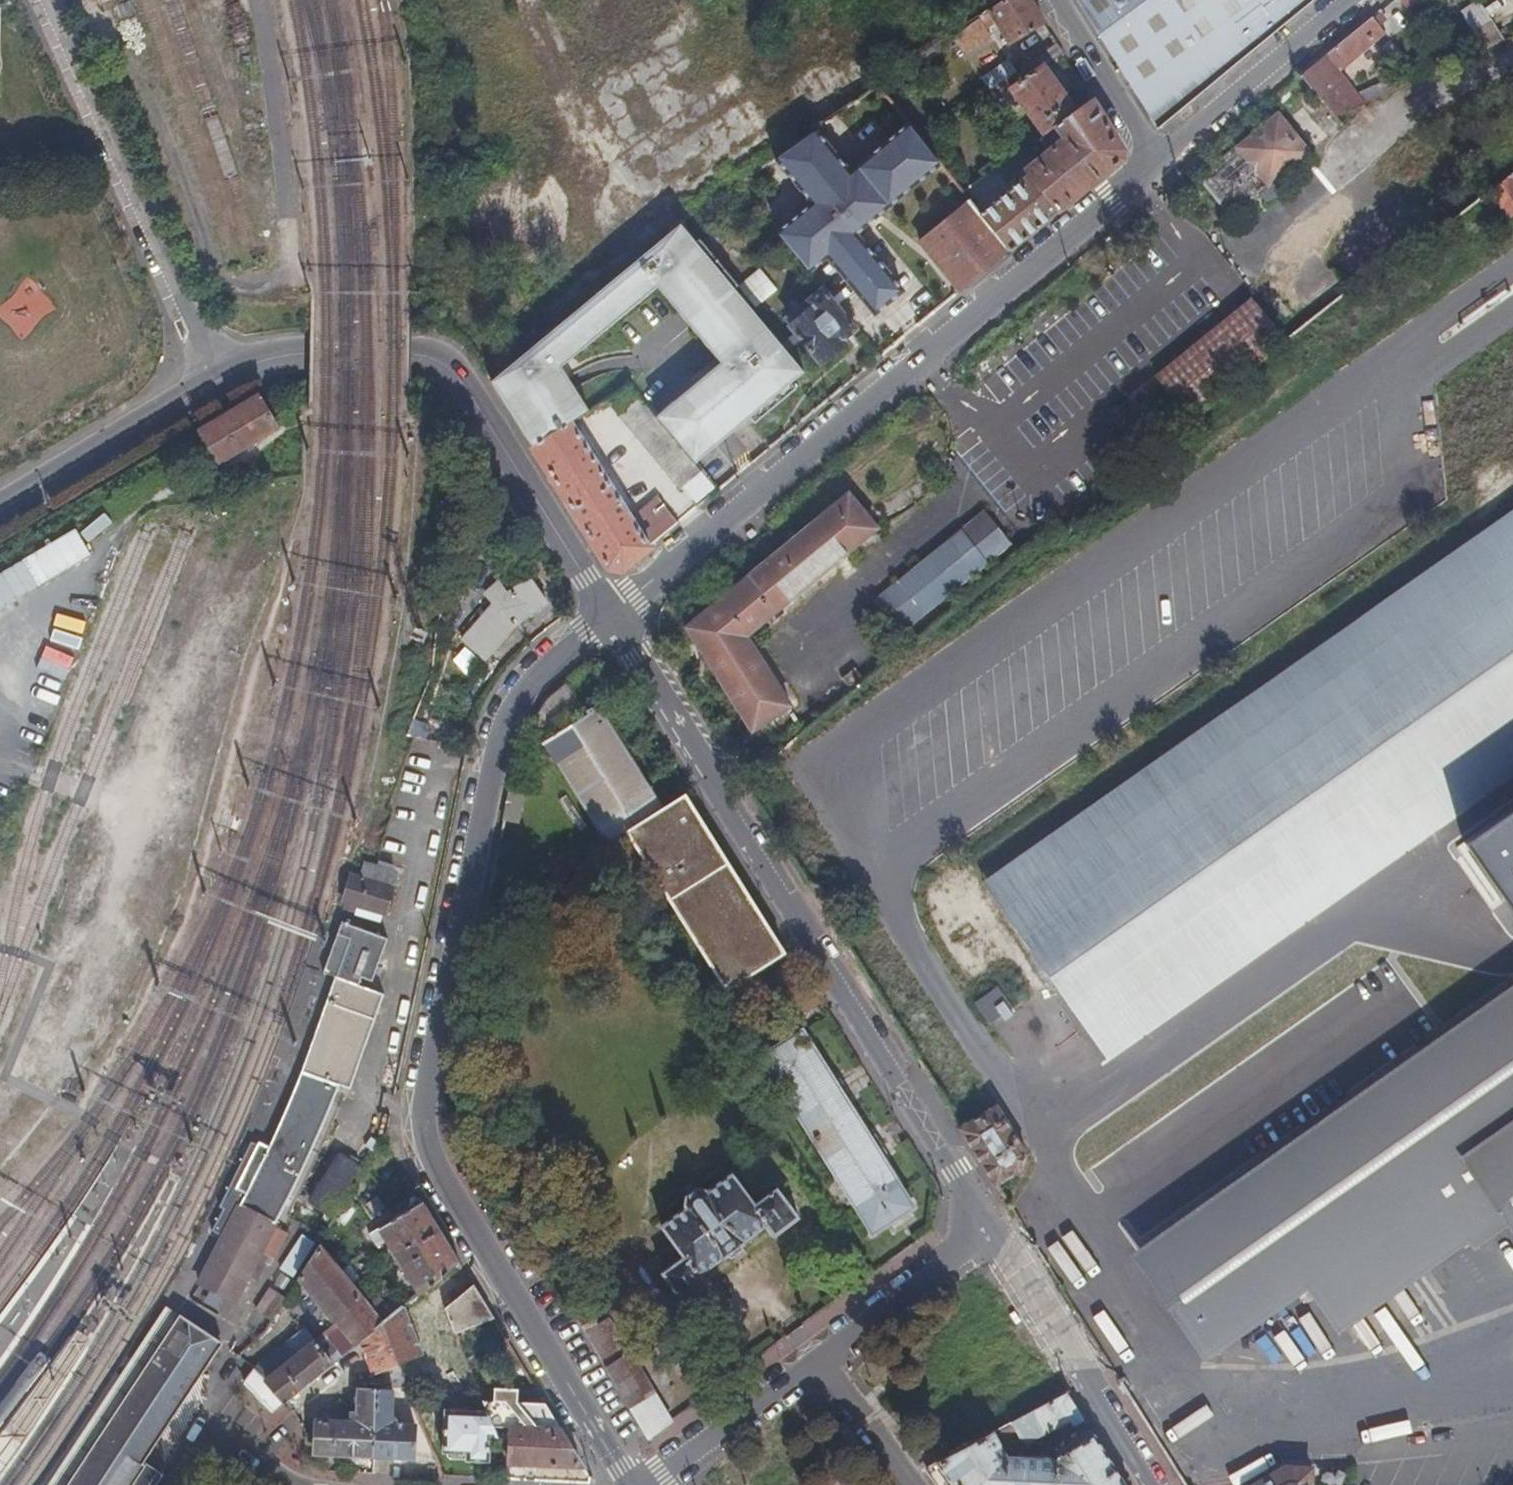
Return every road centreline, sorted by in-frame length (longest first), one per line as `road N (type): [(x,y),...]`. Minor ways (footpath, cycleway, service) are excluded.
road 1 (residential): [(607,614),(530,684),(491,751),(420,1124),(426,1157),(629,1484)]
road 2 (residential): [(993,1231),(607,614)]
road 3 (residential): [(1156,163),(607,614)]
road 4 (residential): [(0,509),(235,365),(309,350),(410,350)]
road 5 (residential): [(993,1231),(658,1484)]
road 6 (residential): [(607,614),(451,366),(410,350)]
road 7 (residential): [(1151,1484),(993,1231)]
road 8 (residential): [(1358,0),(1156,163)]
road 9 (residential): [(1156,163),(1054,0)]
road 10 (unclassified): [(177,1484),(218,1434),(289,1484)]

